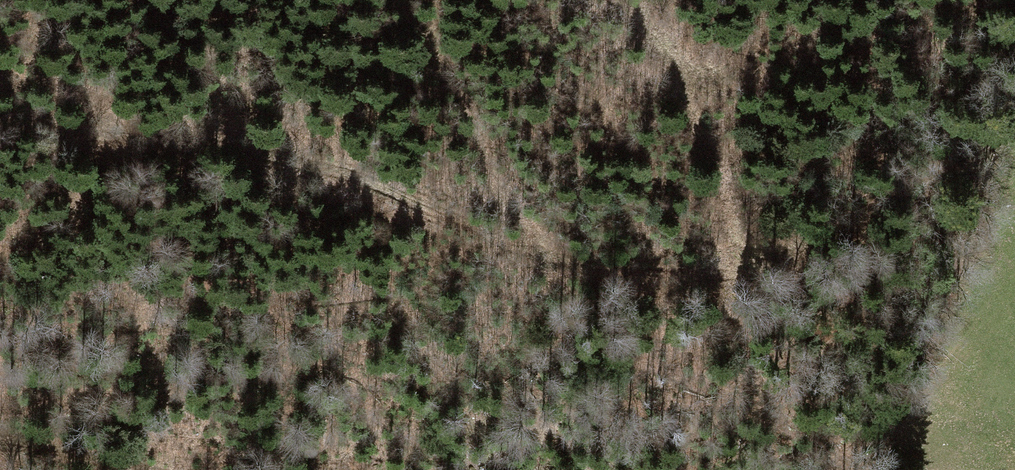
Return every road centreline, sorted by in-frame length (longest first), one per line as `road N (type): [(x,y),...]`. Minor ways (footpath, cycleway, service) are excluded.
road 1 (track): [(1014,107),(969,150),(839,233),(734,276),(569,262),(452,223),(382,186),(269,158),(0,125)]
road 2 (track): [(991,311),(956,360),(825,469)]
road 3 (track): [(161,469),(0,435)]

